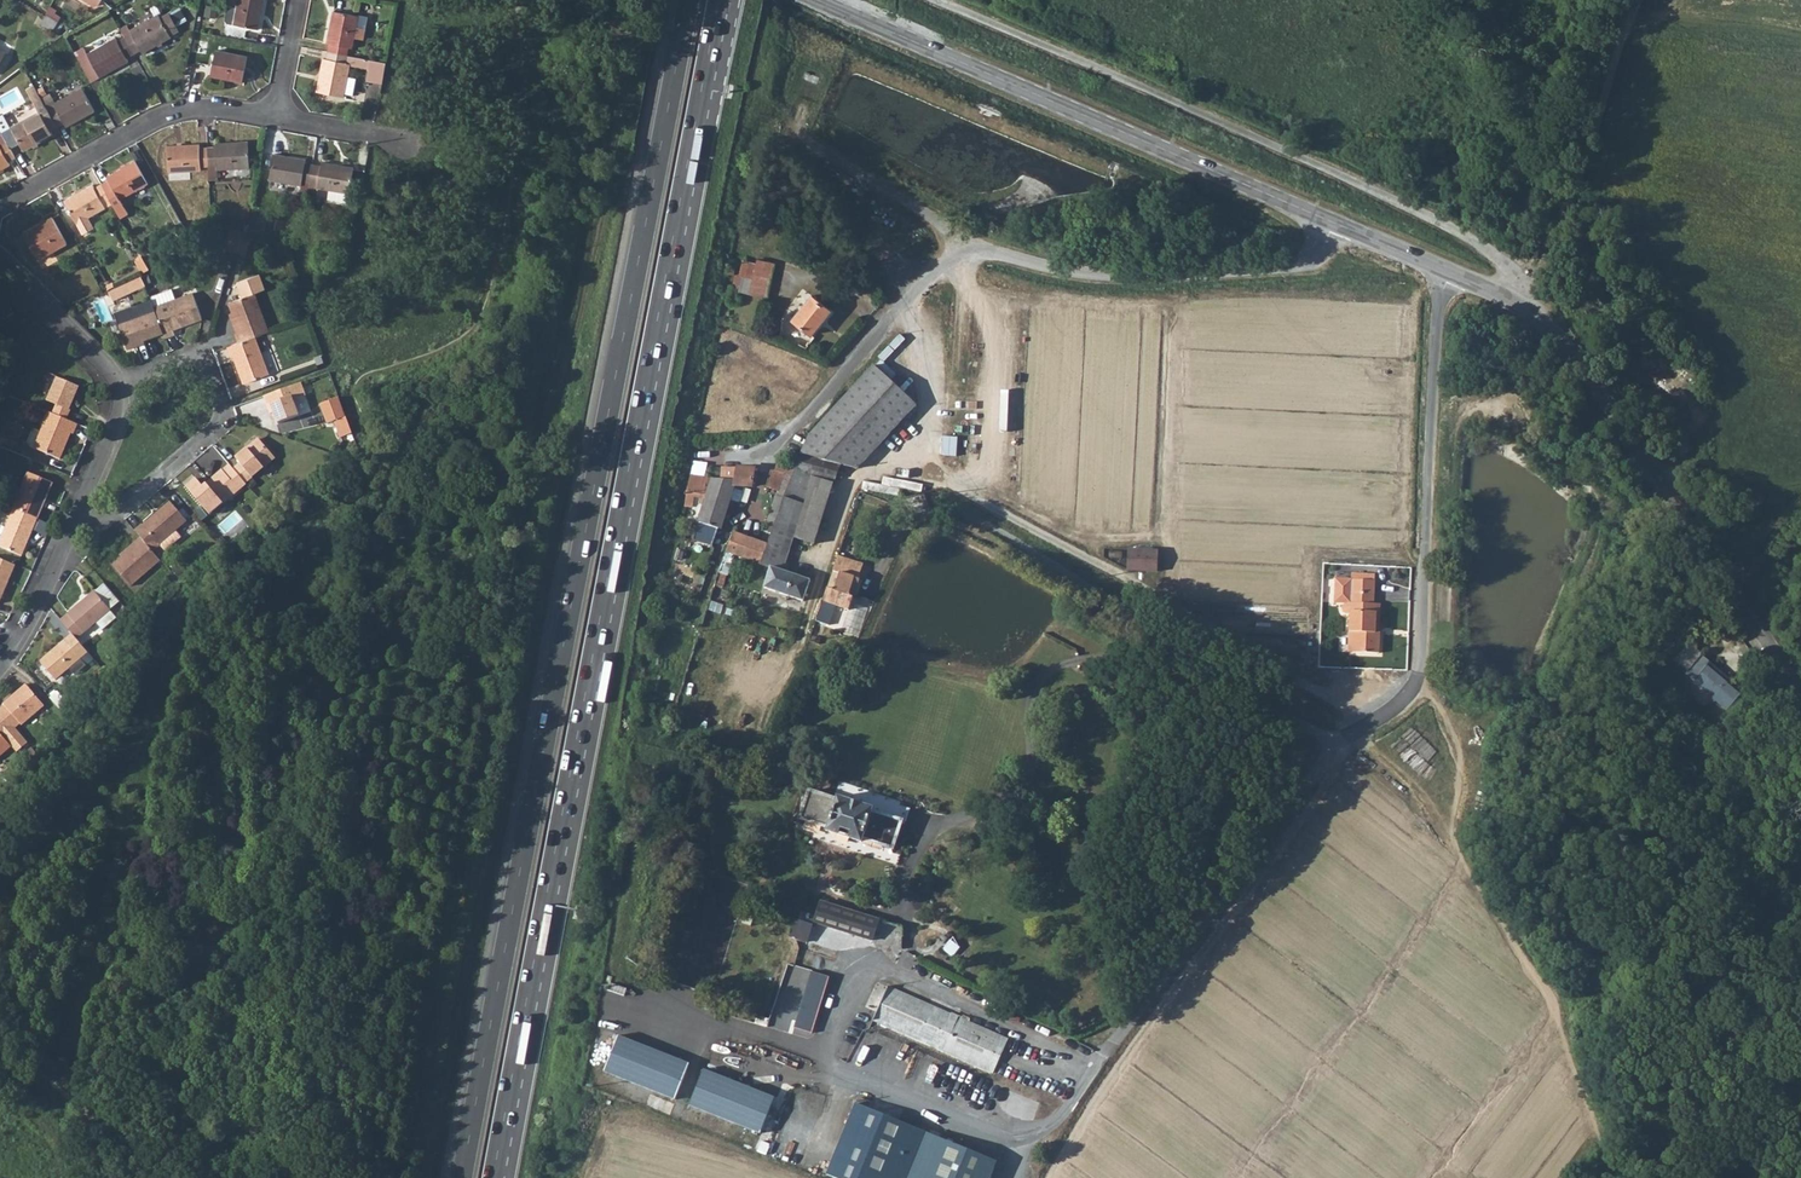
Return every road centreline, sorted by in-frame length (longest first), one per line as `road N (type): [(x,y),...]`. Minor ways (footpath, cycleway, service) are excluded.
road 1 (trunk): [(495,1177),(723,0)]
road 2 (trunk): [(690,0),(463,1177)]
road 3 (track): [(1562,1023),(1551,984),(1450,840),(1361,738),(1119,1063),(1054,1177)]
road 4 (track): [(1379,725),(932,465),(933,409),(907,301)]
road 5 (tertiary): [(818,0),(1445,270)]
road 6 (tertiary): [(1445,270),(1520,303),(1578,358),(1800,689)]
road 7 (unclassified): [(1340,744),(1409,704),(1422,675),(1434,356),(1445,270)]
road 8 (track): [(566,0),(629,37),(632,56),(549,427)]
road 9 (residential): [(0,267),(111,380),(120,407),(23,629),(0,663)]
road 10 (residential): [(1215,667),(1118,658),(1074,661),(1049,676),(1026,706),(1028,778),(995,809),(932,827),(911,867)]
road 11 (residential): [(1215,667),(957,513),(938,512),(897,543),(878,574)]
road 12 (unclassified): [(1100,1051),(1340,744)]
road 13 (track): [(1640,0),(1572,198),(1519,284)]
road 14 (residential): [(0,205),(183,109),(276,116)]
road 15 (unclassified): [(969,254),(796,131)]
road 16 (track): [(1450,840),(1461,750),(1422,675)]
road 17 (residential): [(1340,744),(1215,667)]
road 18 (residential): [(276,116),(407,145)]

